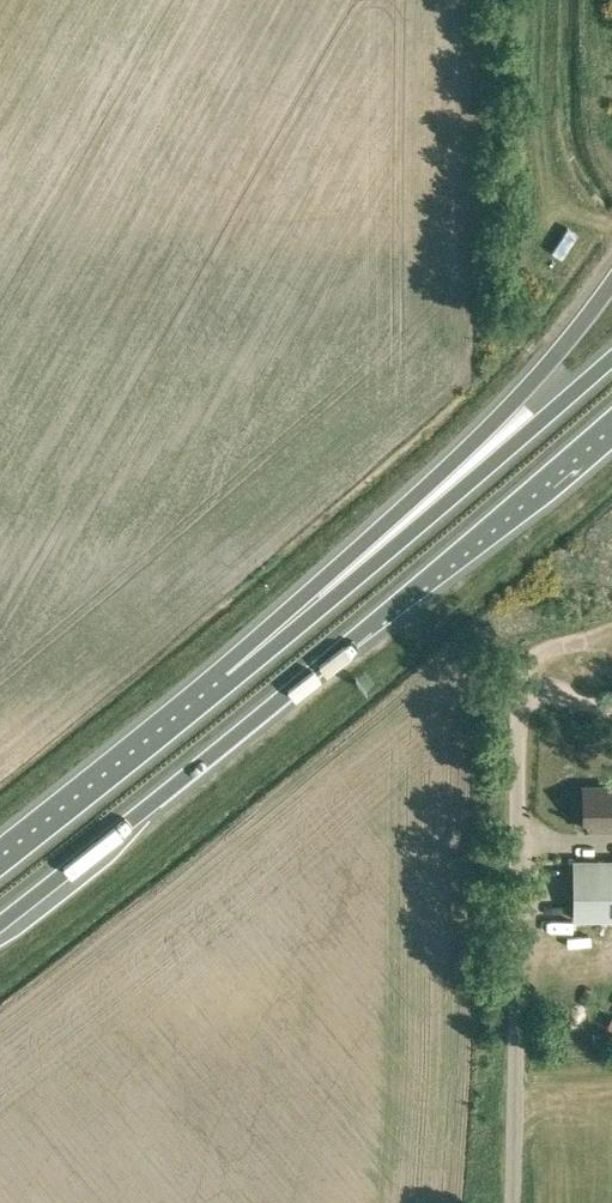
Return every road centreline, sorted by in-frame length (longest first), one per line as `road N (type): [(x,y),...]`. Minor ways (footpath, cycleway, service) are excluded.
road 1 (trunk): [(0,918),(296,687),(611,420)]
road 2 (trunk): [(403,534),(0,858)]
road 3 (unclassified): [(512,1202),(518,871)]
road 4 (trunk): [(611,285),(403,534)]
road 5 (trunk): [(611,357),(403,534)]

